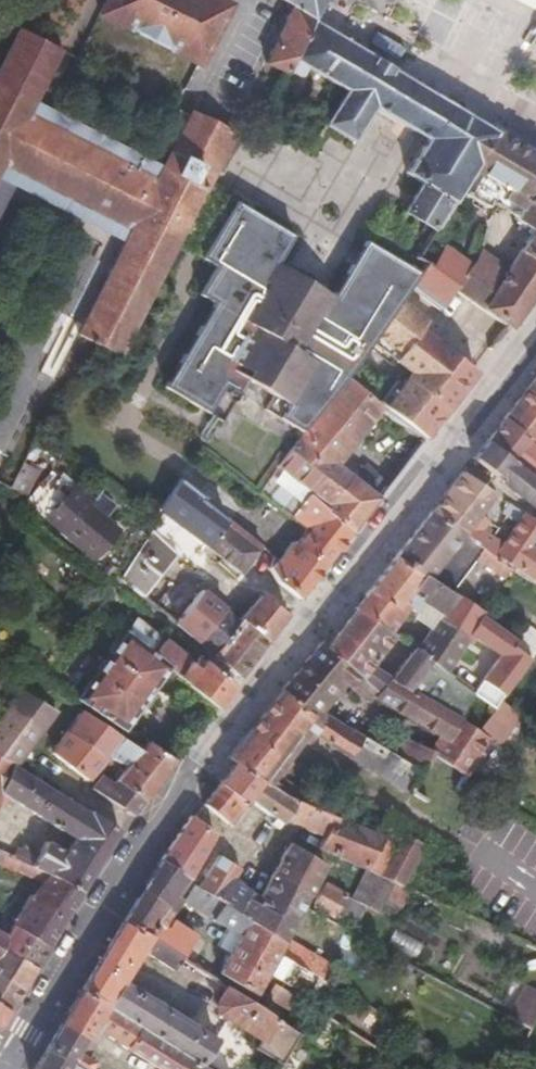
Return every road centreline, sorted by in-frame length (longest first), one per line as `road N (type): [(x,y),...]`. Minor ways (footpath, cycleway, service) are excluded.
road 1 (residential): [(535,331),(237,718),(11,1060)]

